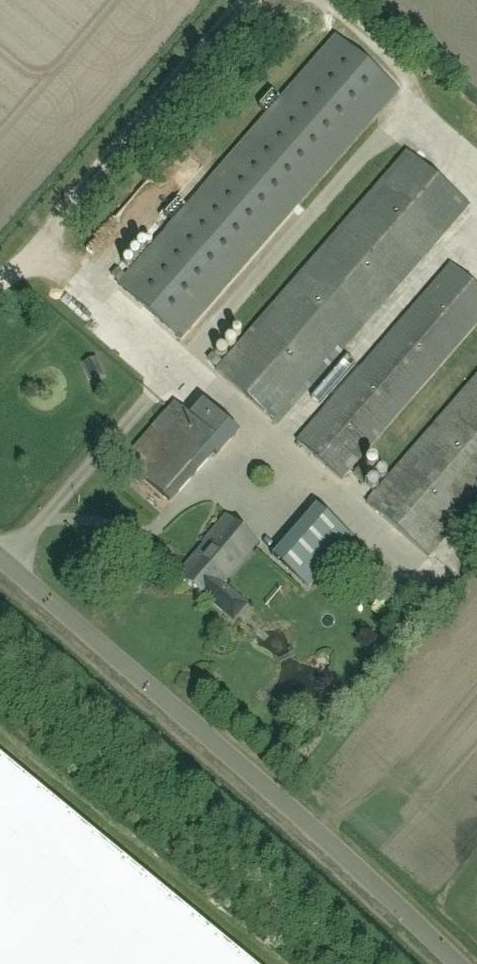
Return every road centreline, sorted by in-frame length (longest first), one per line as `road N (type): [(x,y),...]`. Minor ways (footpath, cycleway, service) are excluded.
road 1 (unclassified): [(459,963),(0,554)]

